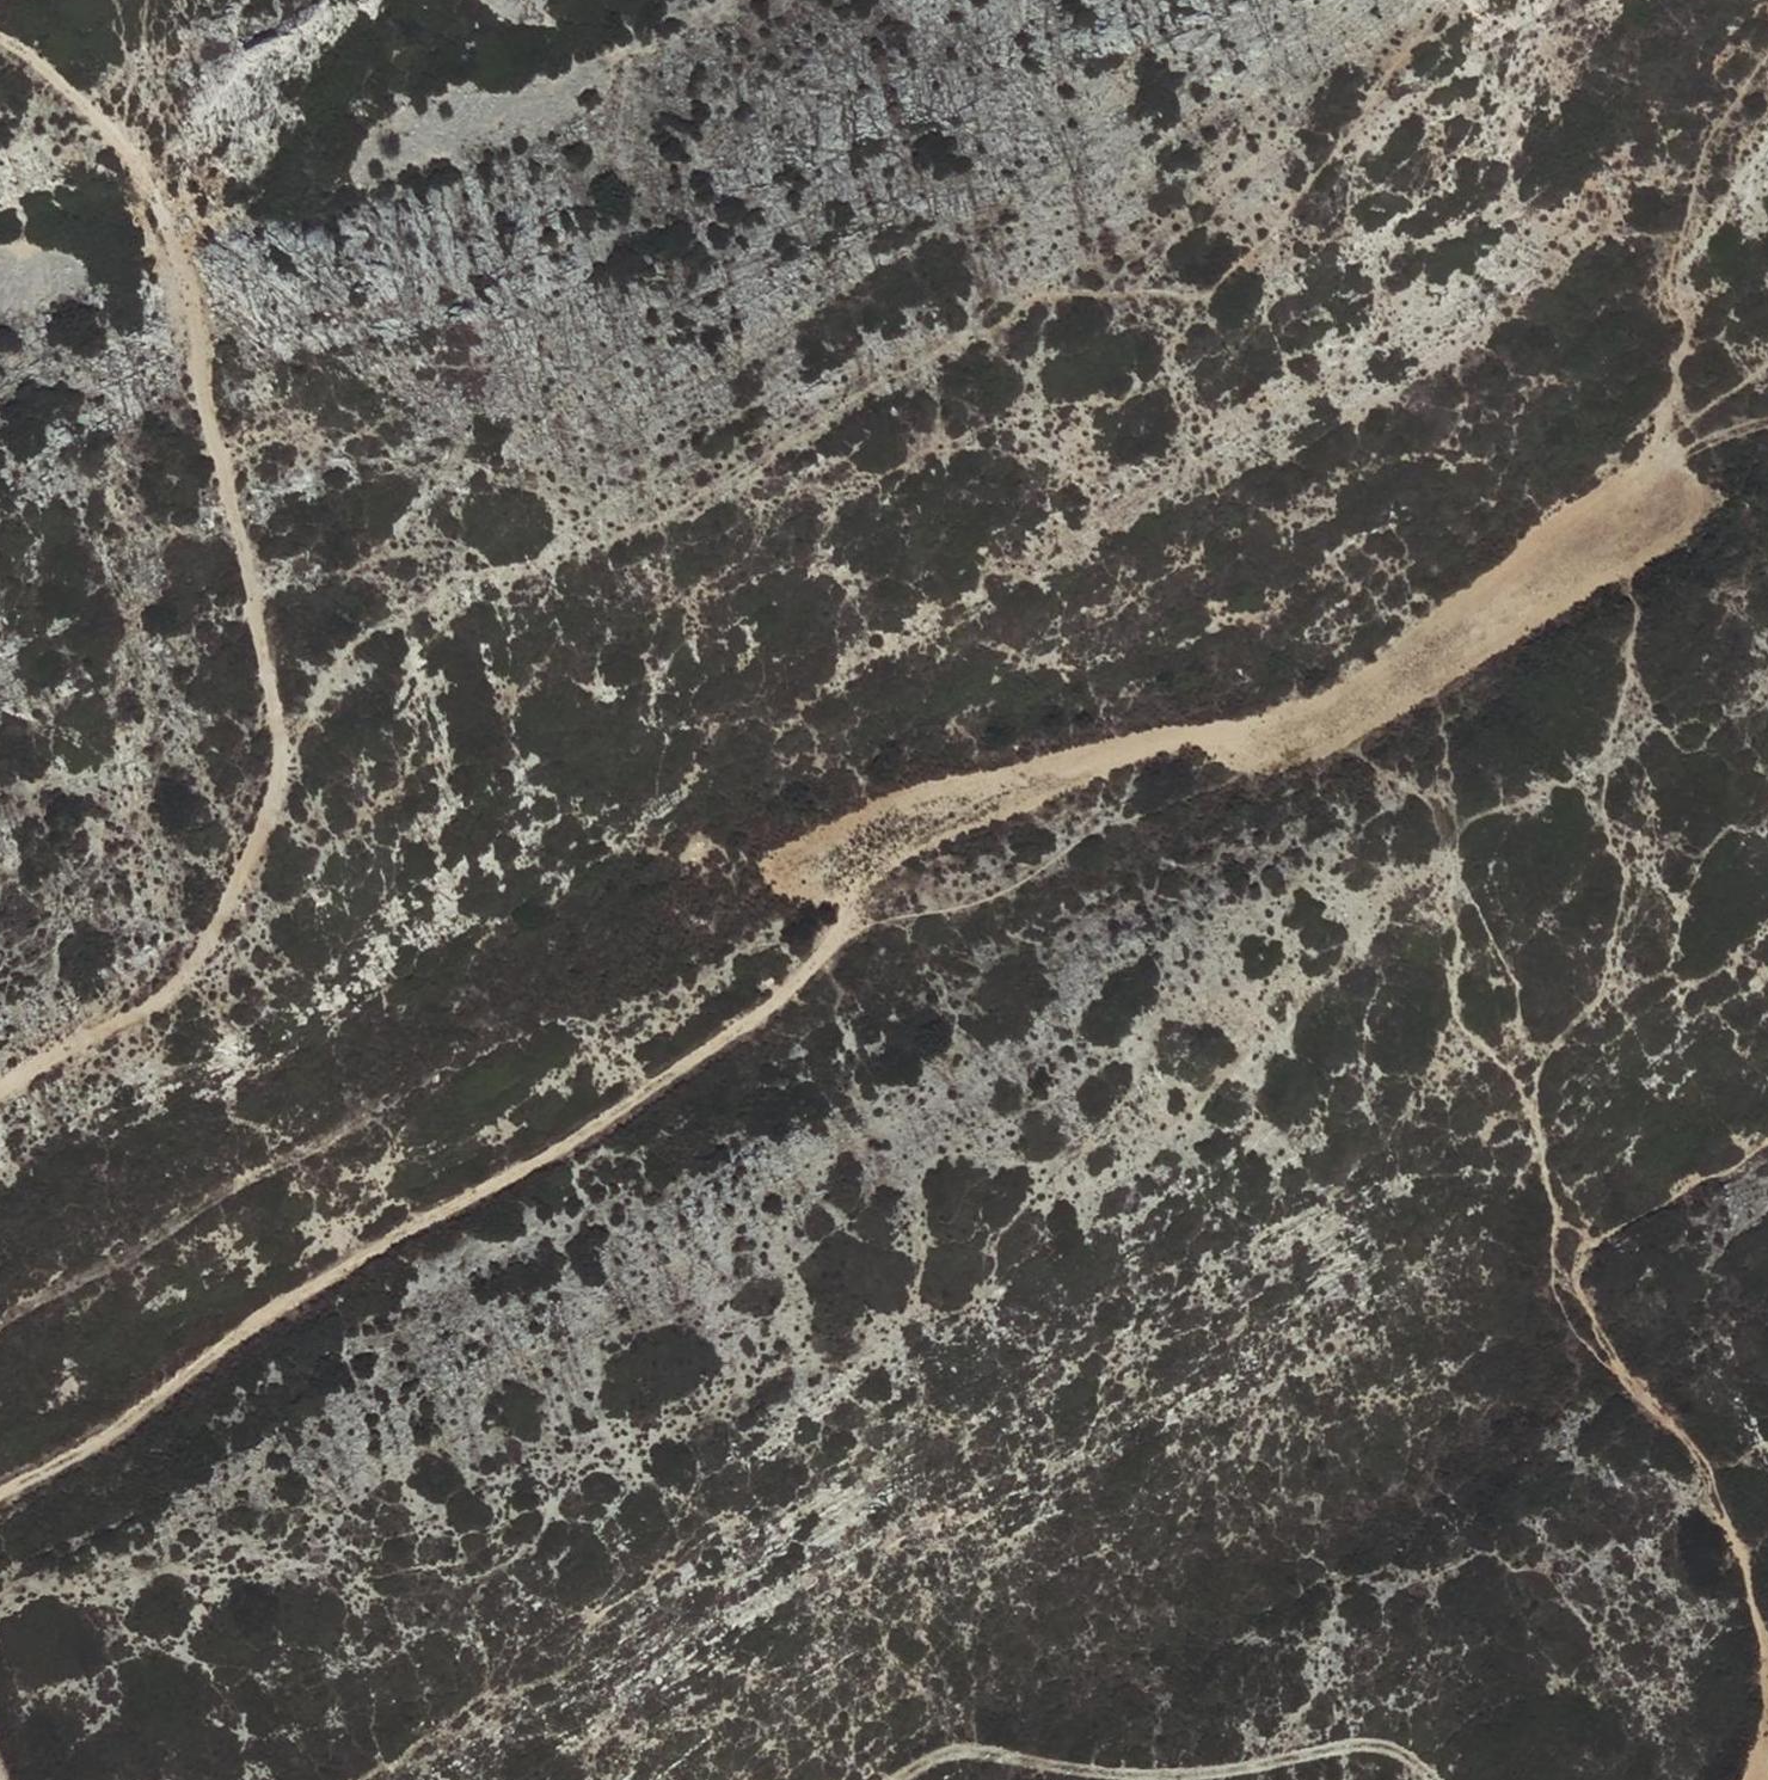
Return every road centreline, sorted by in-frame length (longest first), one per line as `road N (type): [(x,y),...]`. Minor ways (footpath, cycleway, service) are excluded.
road 1 (track): [(0,1100),(154,1004),(233,884),(274,795),(278,686),(205,391),(193,266),(36,51),(0,39)]

